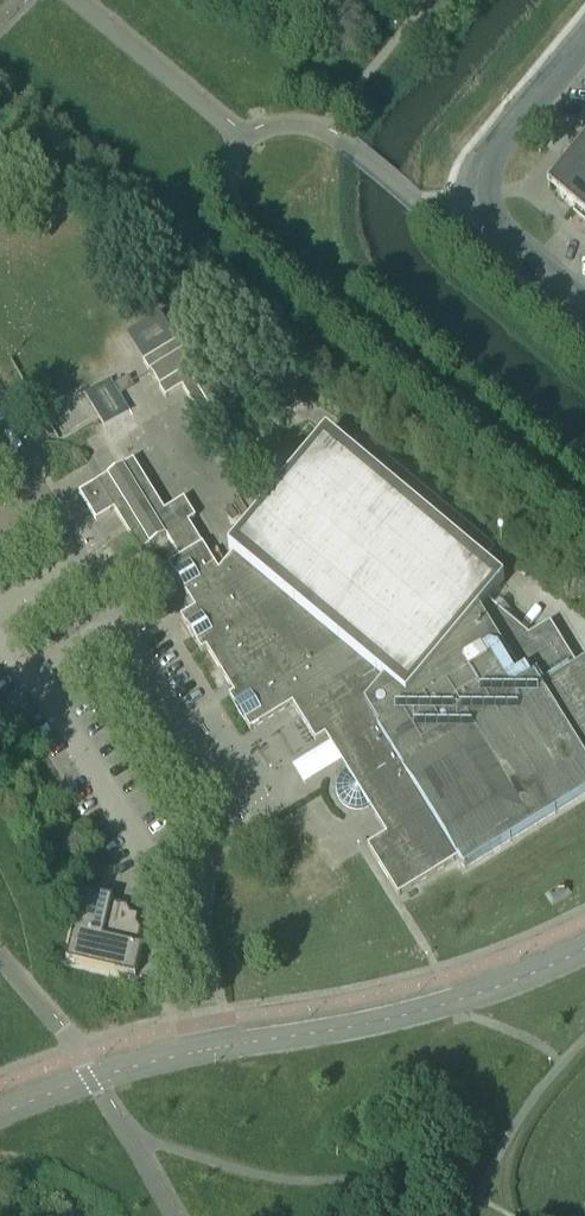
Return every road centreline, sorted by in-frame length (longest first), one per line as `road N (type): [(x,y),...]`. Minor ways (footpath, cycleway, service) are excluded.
road 1 (tertiary): [(0,1113),(153,1060),(450,1002),(584,947)]
road 2 (residential): [(584,305),(494,230),(476,200),(480,168),(584,43)]

